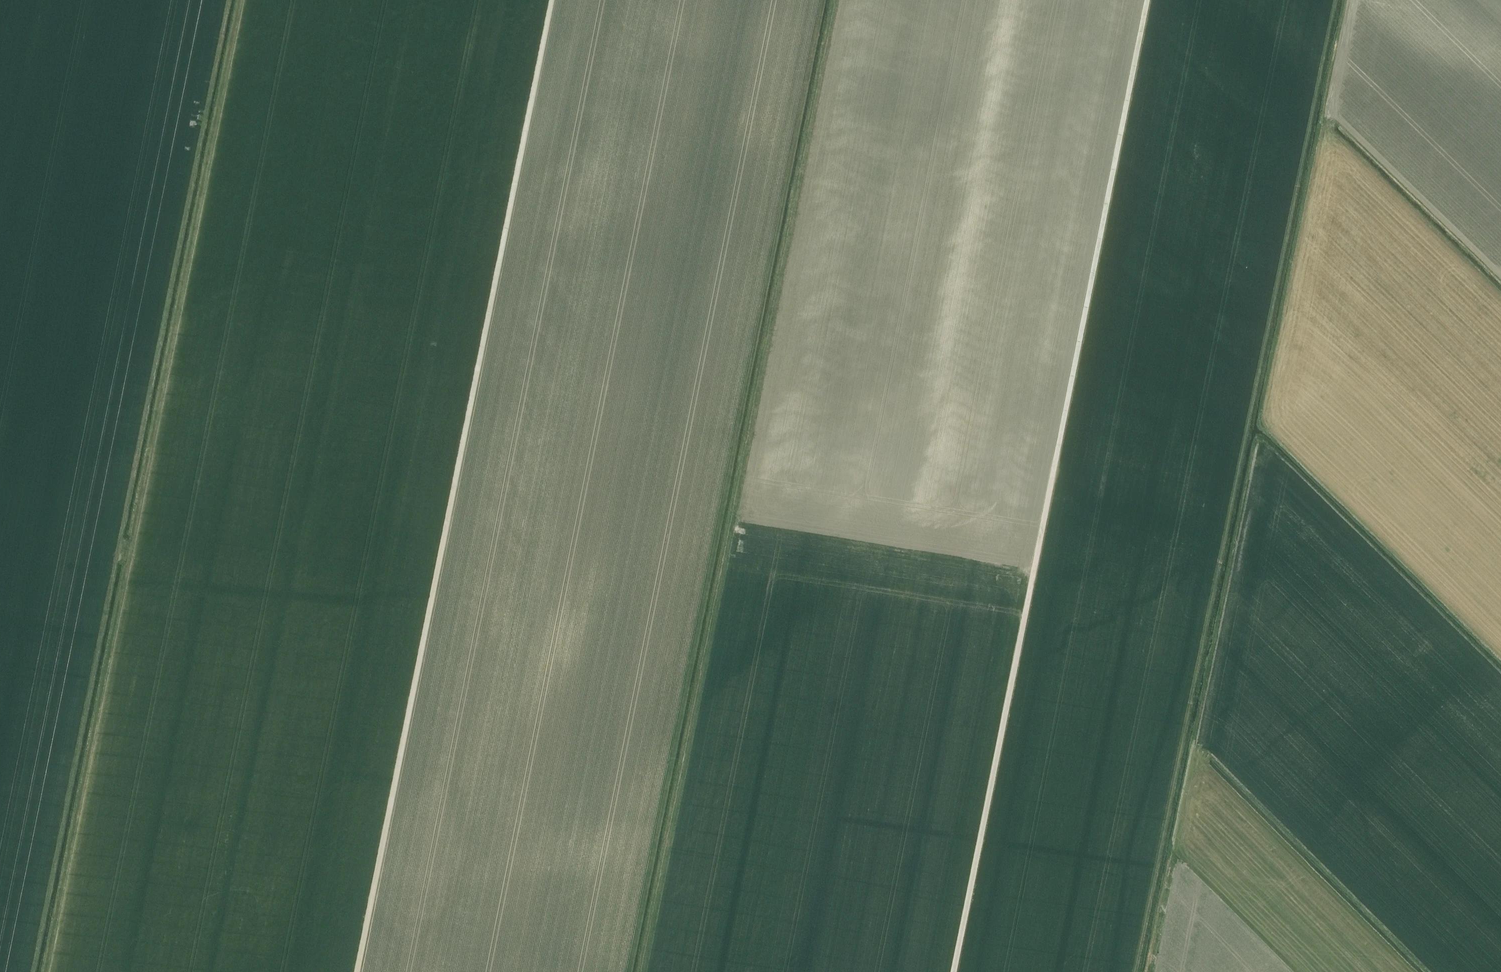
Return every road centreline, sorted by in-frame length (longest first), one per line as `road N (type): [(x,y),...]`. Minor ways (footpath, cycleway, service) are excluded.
road 1 (track): [(357,971),(552,0)]
road 2 (track): [(954,971),(1148,0)]

